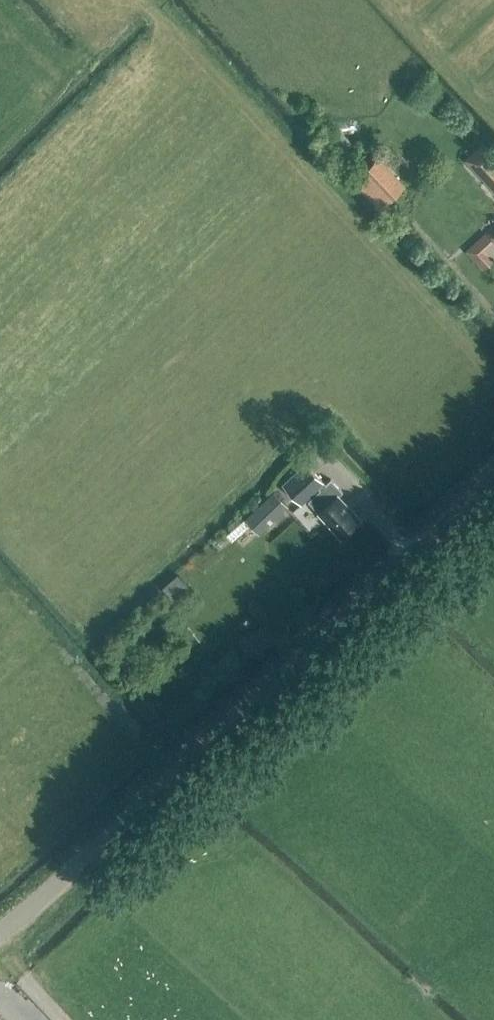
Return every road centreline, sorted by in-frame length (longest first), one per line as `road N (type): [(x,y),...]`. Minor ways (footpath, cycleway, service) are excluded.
road 1 (unclassified): [(493,485),(0,939)]

